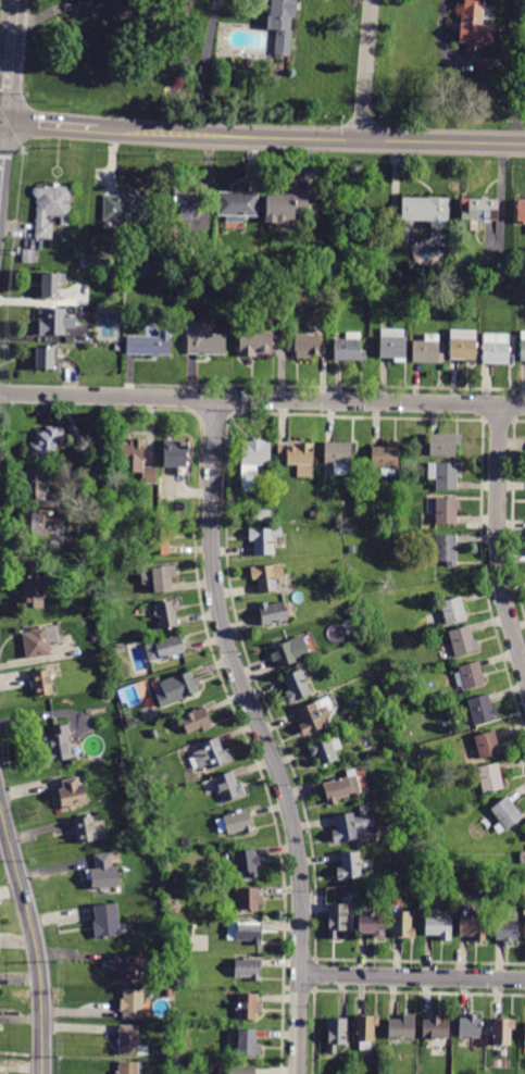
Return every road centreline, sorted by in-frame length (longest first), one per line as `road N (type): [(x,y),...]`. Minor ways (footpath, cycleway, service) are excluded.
road 1 (residential): [(298,1073),(298,854),(279,774),(218,611),(215,399)]
road 2 (residential): [(524,405),(0,393)]
road 3 (tertiary): [(524,144),(97,128)]
road 4 (residential): [(524,675),(499,557),(500,404)]
road 5 (tertiary): [(42,1073),(33,925),(0,809)]
road 6 (residential): [(524,981),(301,975)]
road 7 (residential): [(359,139),(372,0)]
road 8 (tertiary): [(4,122),(18,0)]

